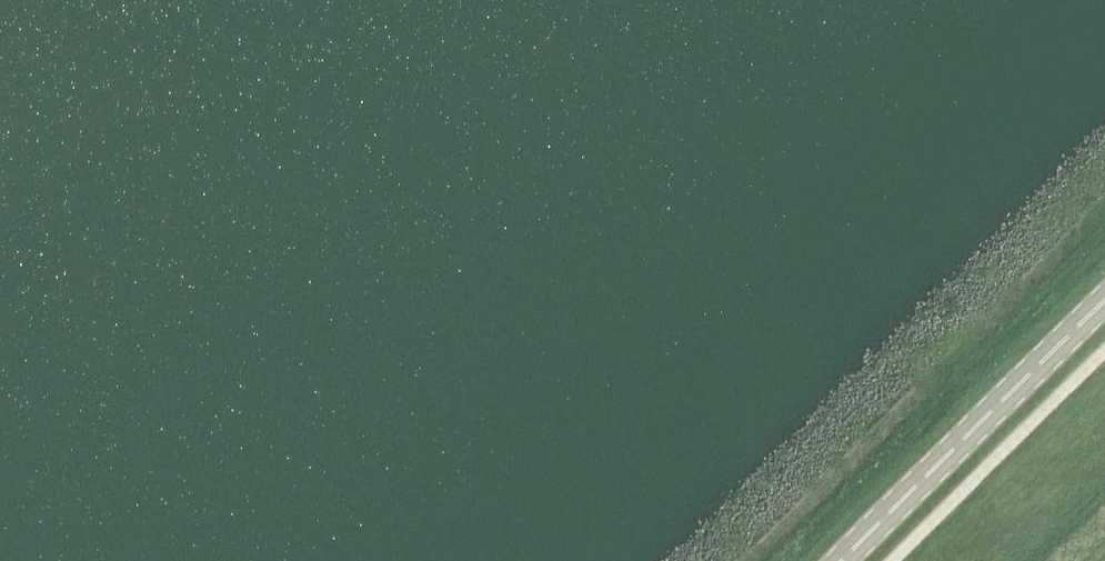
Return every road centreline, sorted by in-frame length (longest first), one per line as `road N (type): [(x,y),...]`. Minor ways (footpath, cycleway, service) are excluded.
road 1 (secondary): [(843,560),(1104,296)]

